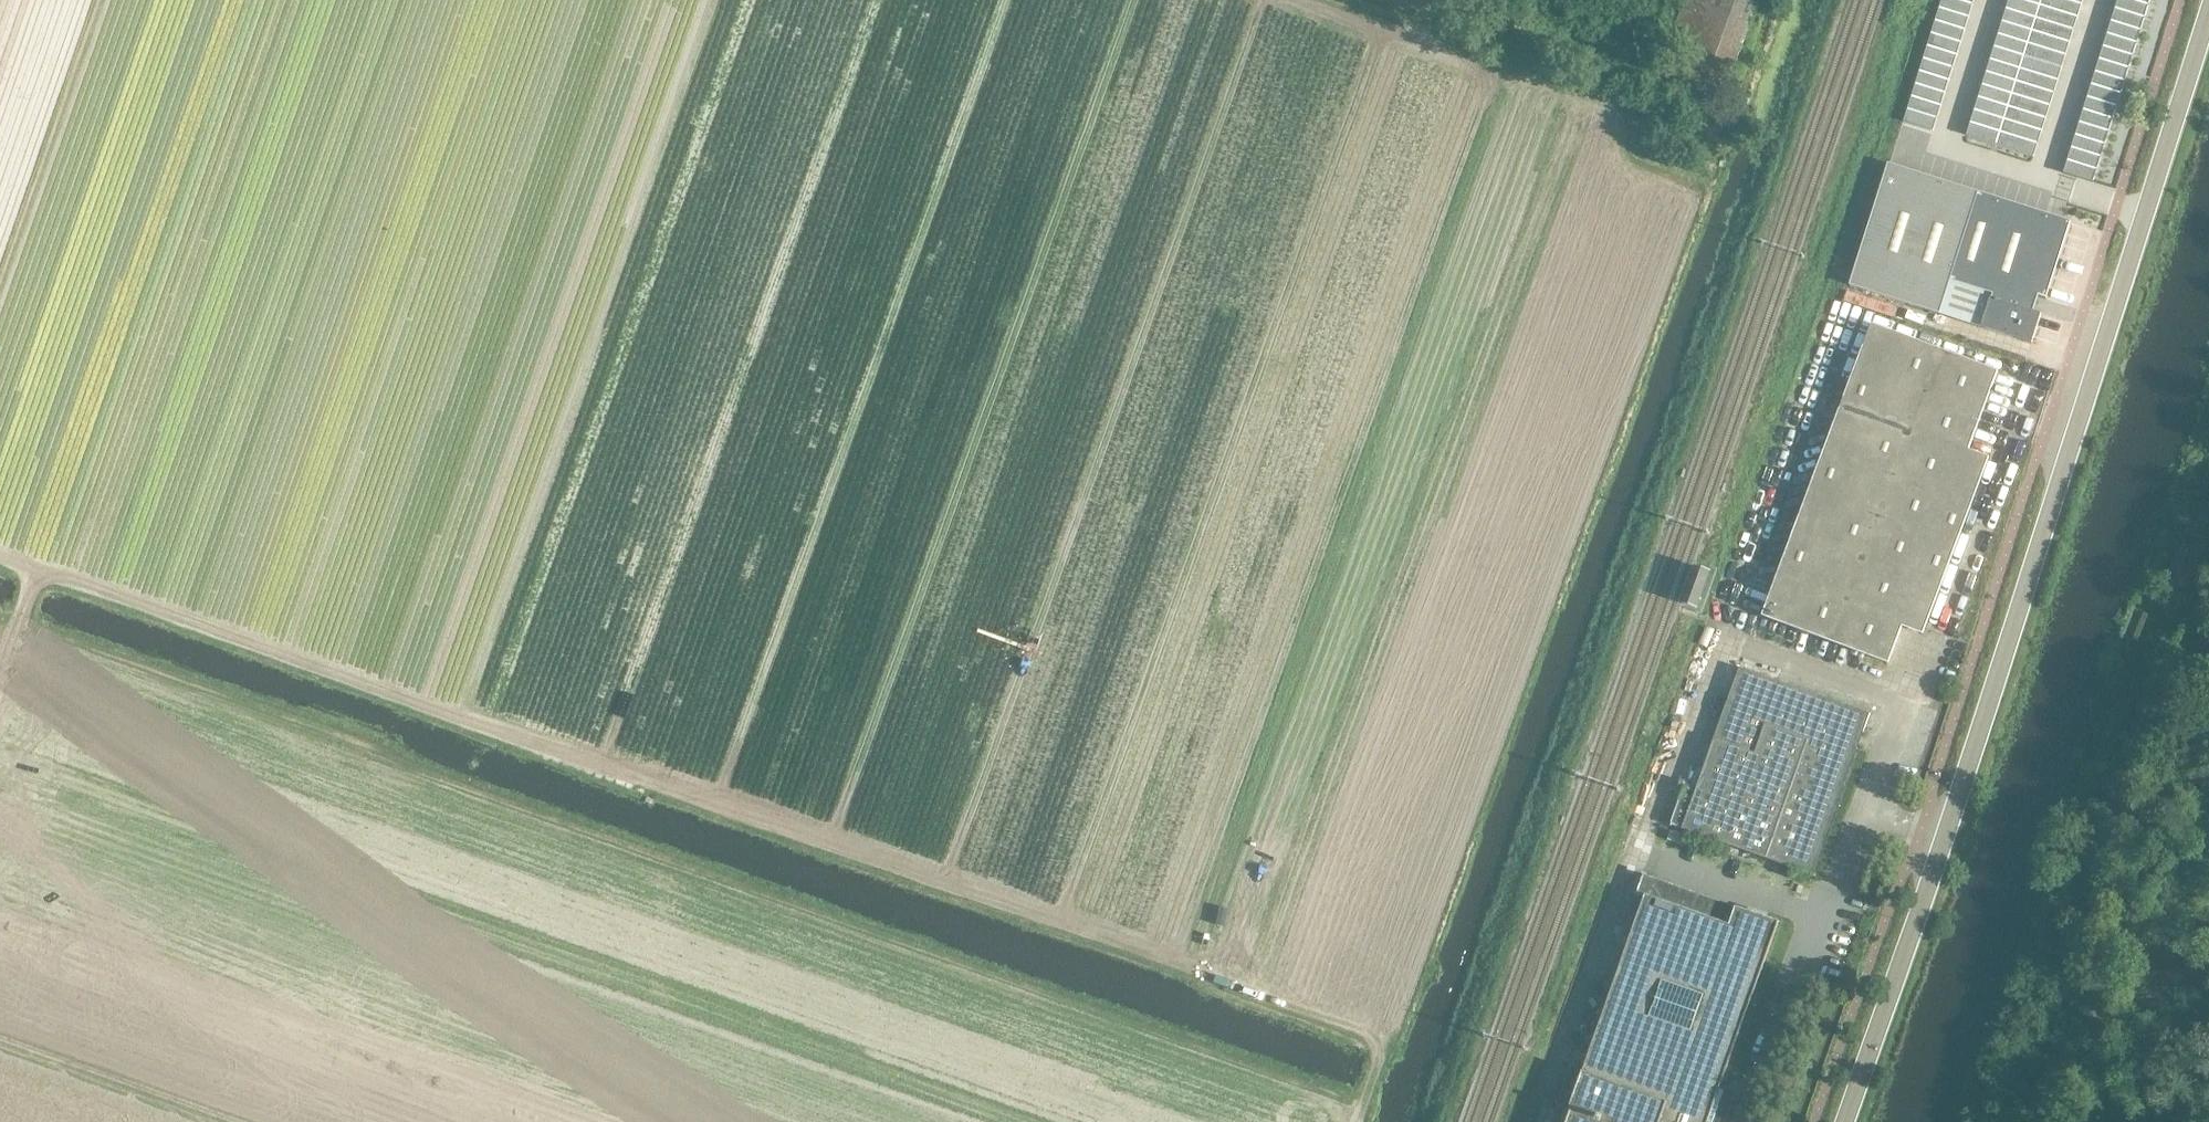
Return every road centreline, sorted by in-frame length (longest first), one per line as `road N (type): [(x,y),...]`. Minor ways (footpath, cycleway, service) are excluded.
road 1 (track): [(1360,1121),(1378,1057),(1371,1035),(0,558)]
road 2 (tertiary): [(1851,1121),(2208,17)]
road 3 (track): [(1306,0),(1632,118),(1622,159),(1709,189),(1774,0)]
road 4 (track): [(102,0),(0,287)]

